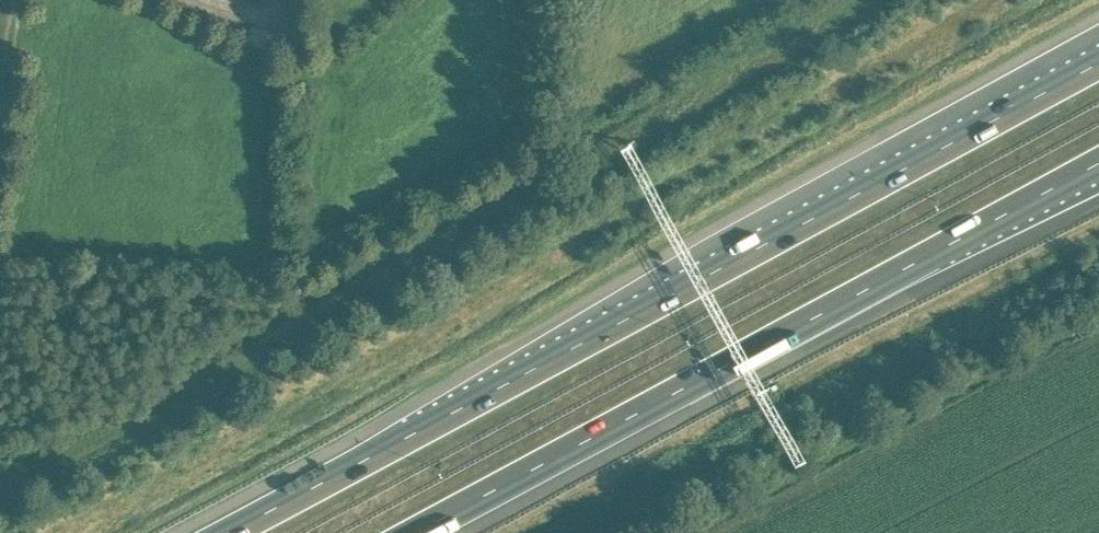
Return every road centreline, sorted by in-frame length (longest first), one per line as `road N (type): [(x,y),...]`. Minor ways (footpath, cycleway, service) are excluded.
road 1 (motorway): [(1098,62),(230,532)]
road 2 (motorway): [(415,532),(1098,162)]
road 3 (track): [(0,124),(18,0)]

